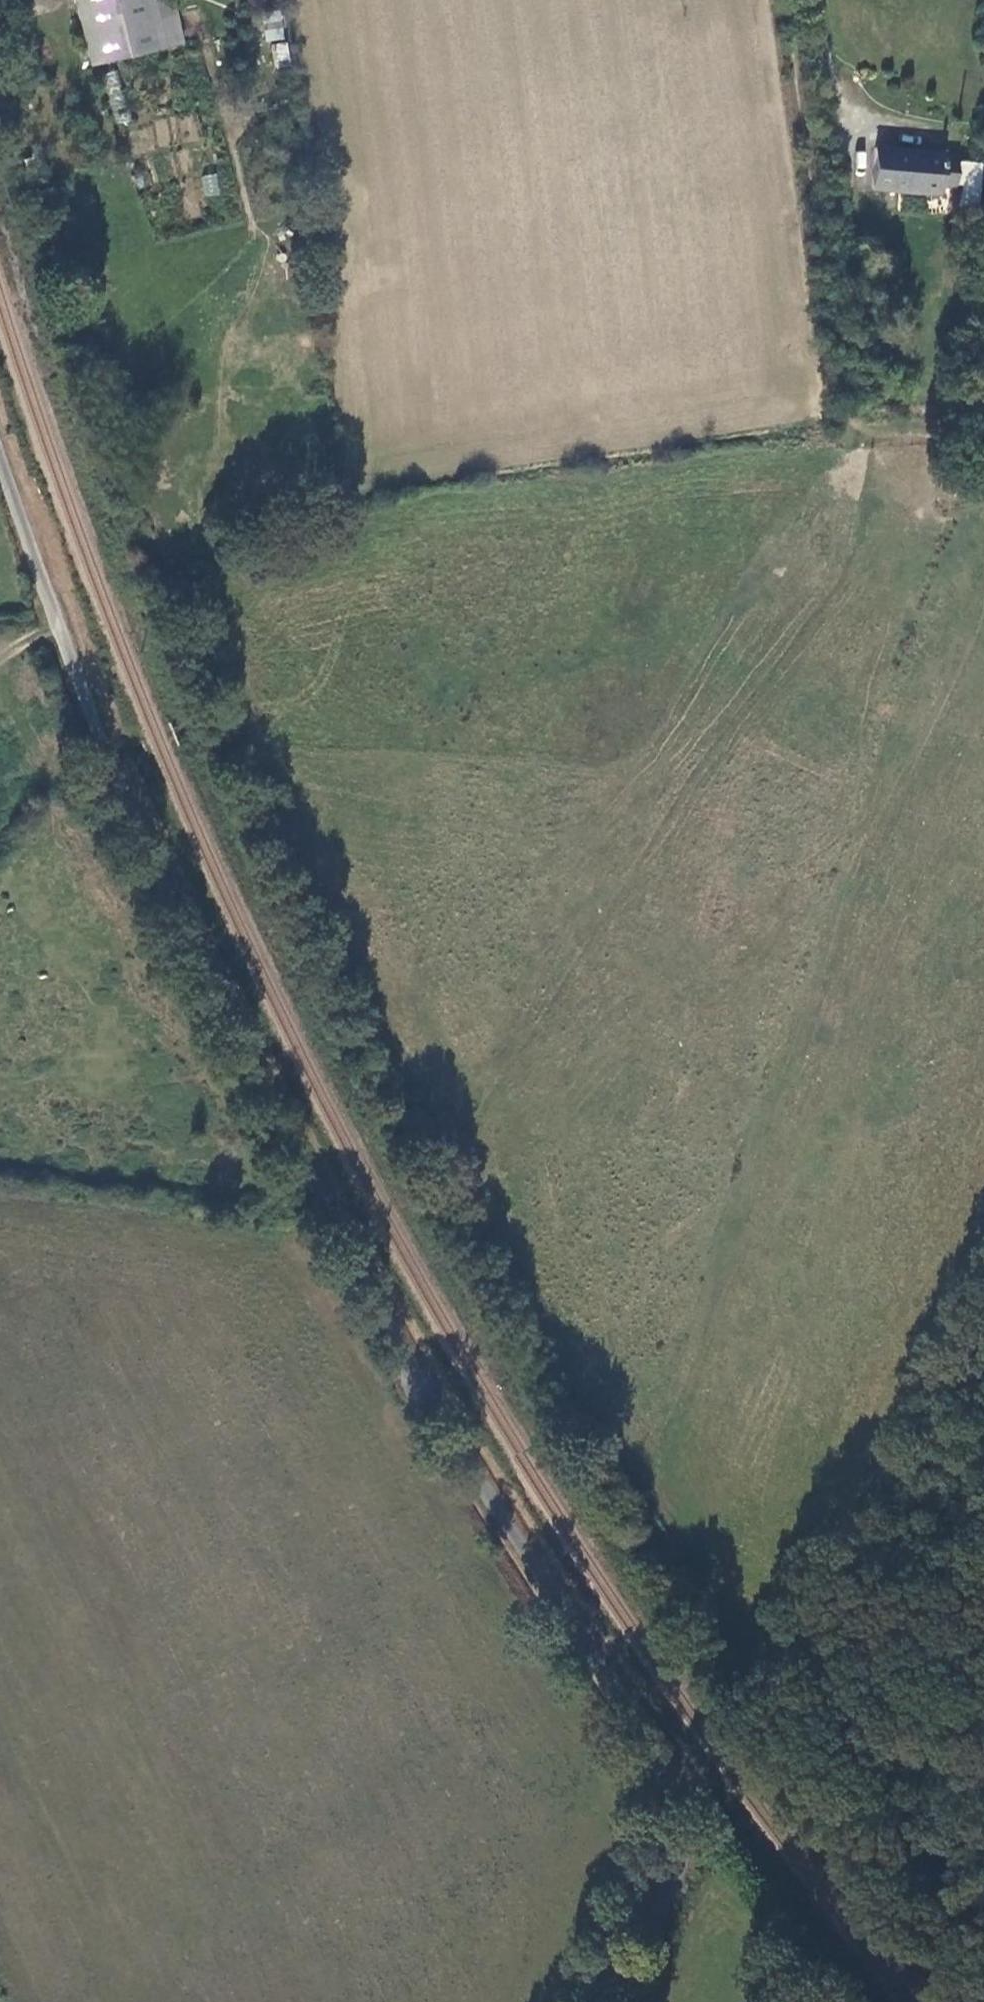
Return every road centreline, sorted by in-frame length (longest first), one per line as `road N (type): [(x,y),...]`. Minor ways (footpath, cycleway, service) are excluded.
road 1 (unclassified): [(0,456),(73,661),(350,1244),(491,1506),(656,1772),(667,1855),(623,2001)]

